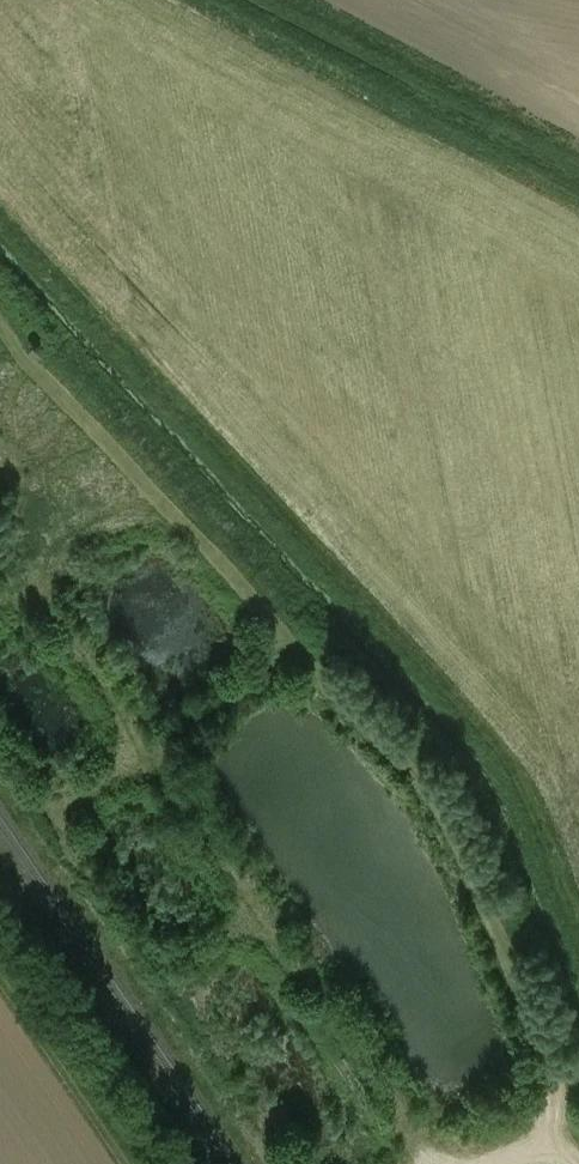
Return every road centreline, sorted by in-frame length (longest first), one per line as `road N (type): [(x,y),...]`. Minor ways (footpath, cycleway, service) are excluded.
road 1 (track): [(578,1142),(526,984),(441,805),(168,504),(38,380),(0,323)]
road 2 (track): [(460,1142),(426,1125),(324,967),(54,597),(46,563),(0,587)]
road 3 (track): [(0,732),(201,1015),(293,1163)]
road 4 (track): [(302,650),(243,677),(167,750),(127,760),(93,782),(58,819)]
road 5 (track): [(46,563),(117,507),(153,496),(168,504)]
road 6 (track): [(271,903),(180,963),(175,979)]

